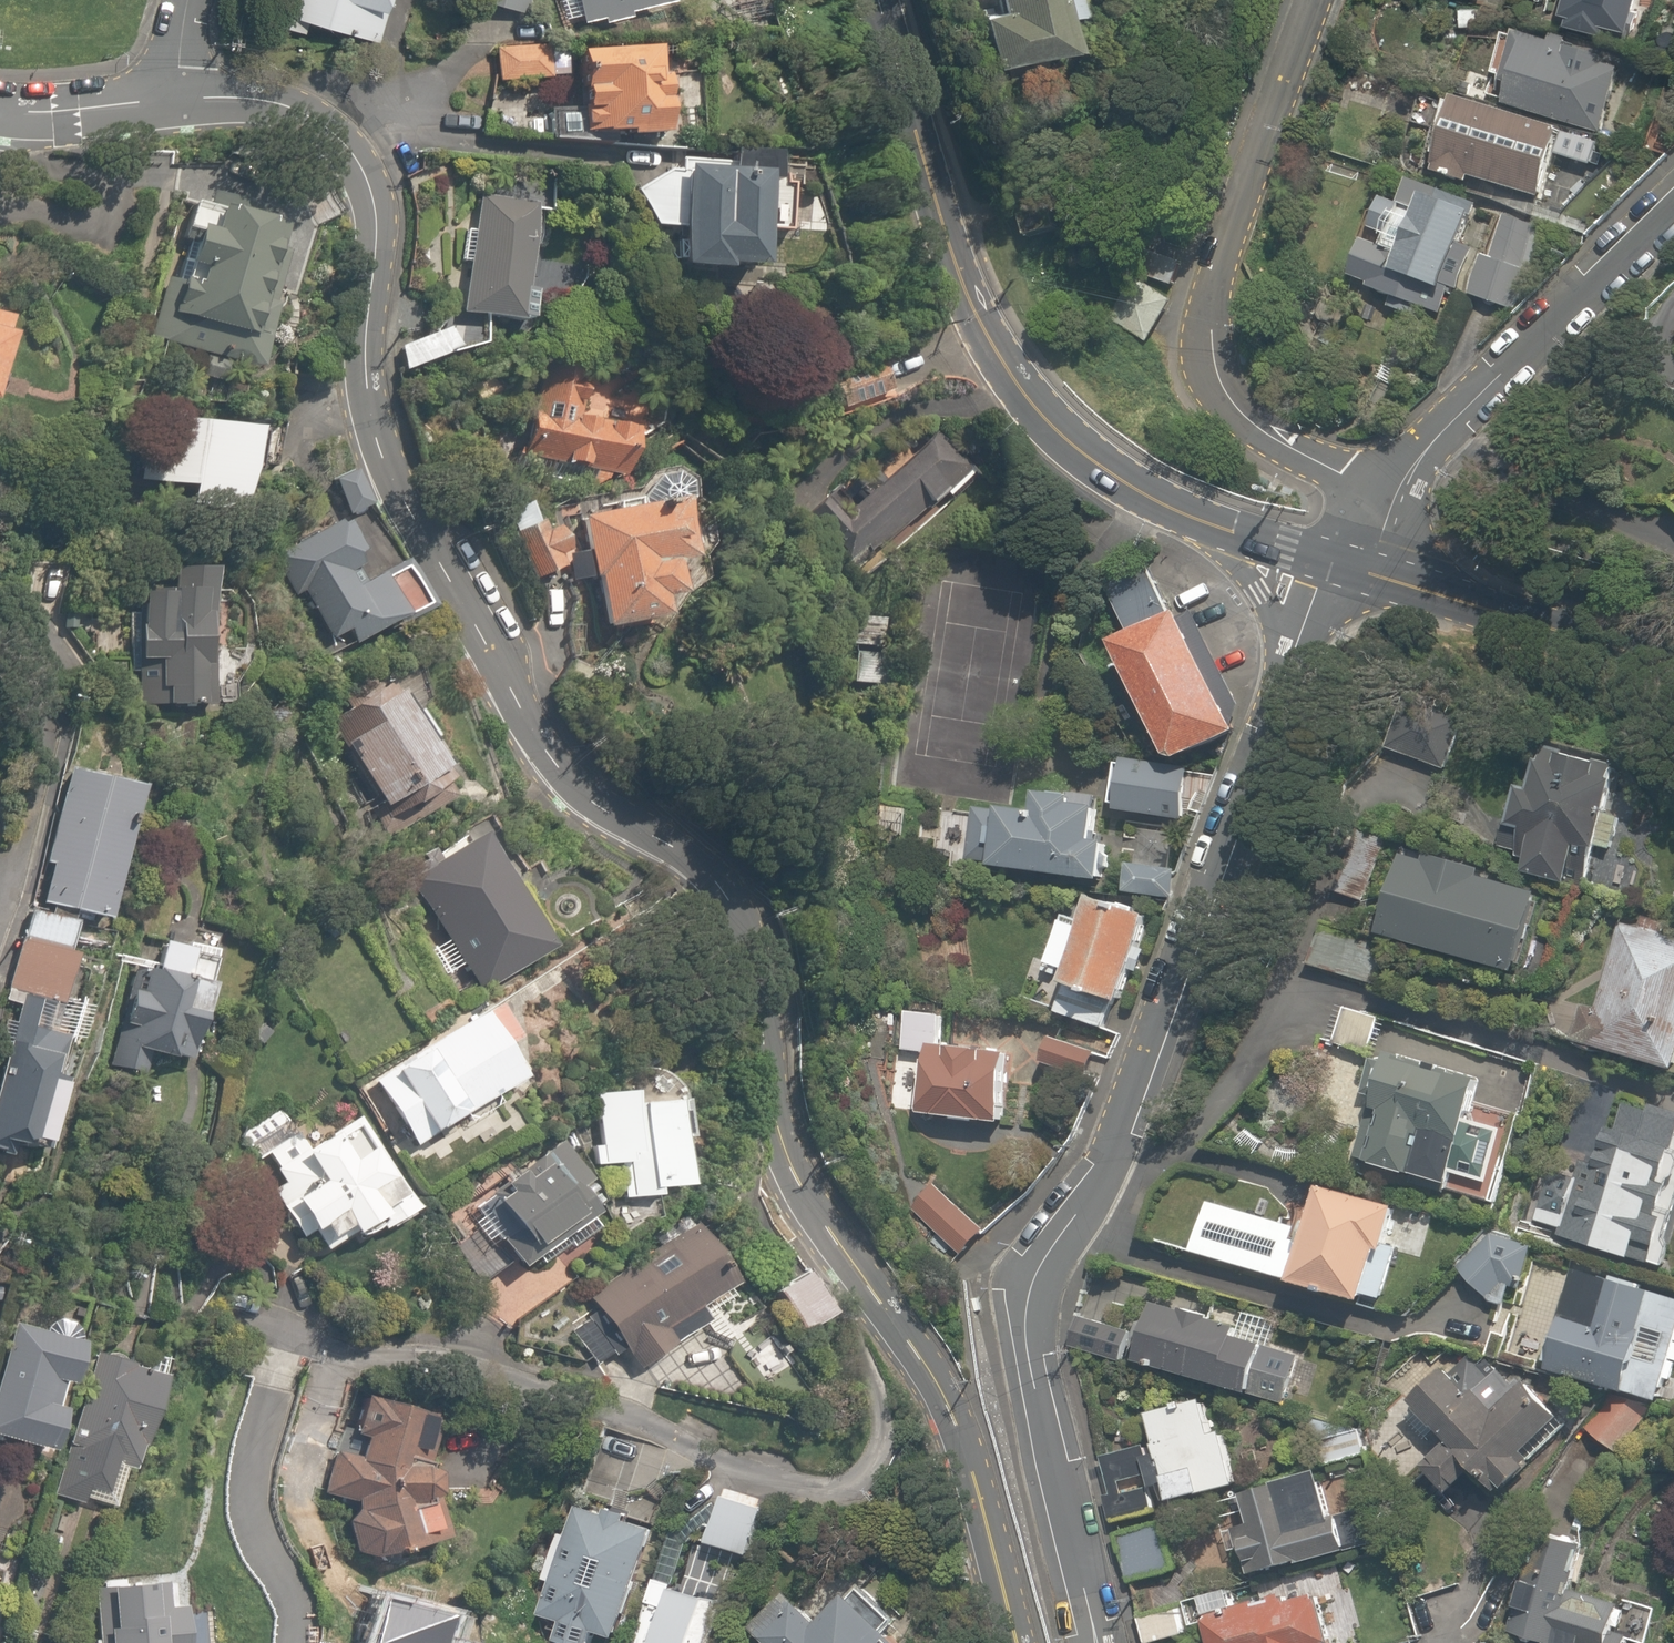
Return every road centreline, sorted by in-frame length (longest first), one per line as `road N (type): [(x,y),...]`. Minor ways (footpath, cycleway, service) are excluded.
road 1 (residential): [(166,99),(240,97),(290,107),(327,125),(355,157),(377,220),(366,399),(399,494),(560,772),(719,884),(752,961),(774,1124),(789,1171),(872,1293)]
road 2 (residential): [(1283,691),(1104,1154),(1034,1292),(1030,1335),(1089,1642)]
road 3 (residential): [(872,1293),(850,1330),(883,1408),(881,1455),(863,1481),(843,1491),(766,1480),(586,1399),(430,1343),(369,1349),(309,1340),(253,1319)]
road 4 (tertiary): [(883,0),(961,279),(1015,380),(1085,454),(1174,509)]
road 5 (residential): [(1318,0),(1208,303),(1211,344),(1221,380),(1250,425),(1379,498)]
road 6 (residential): [(1379,498),(1673,203)]
road 7 (residential): [(872,1293),(951,1409),(1020,1642)]
road 8 (tertiary): [(1333,556),(1673,657)]
road 9 (residential): [(0,915),(65,677),(41,629)]
road 10 (tertiary): [(1283,691),(1286,643),(1275,615),(1231,558),(1174,509)]
road 11 (residential): [(0,108),(67,111),(166,99)]
road 12 (tertiary): [(1174,509),(1285,548),(1333,556)]
road 13 (residential): [(1333,556),(1283,691)]

